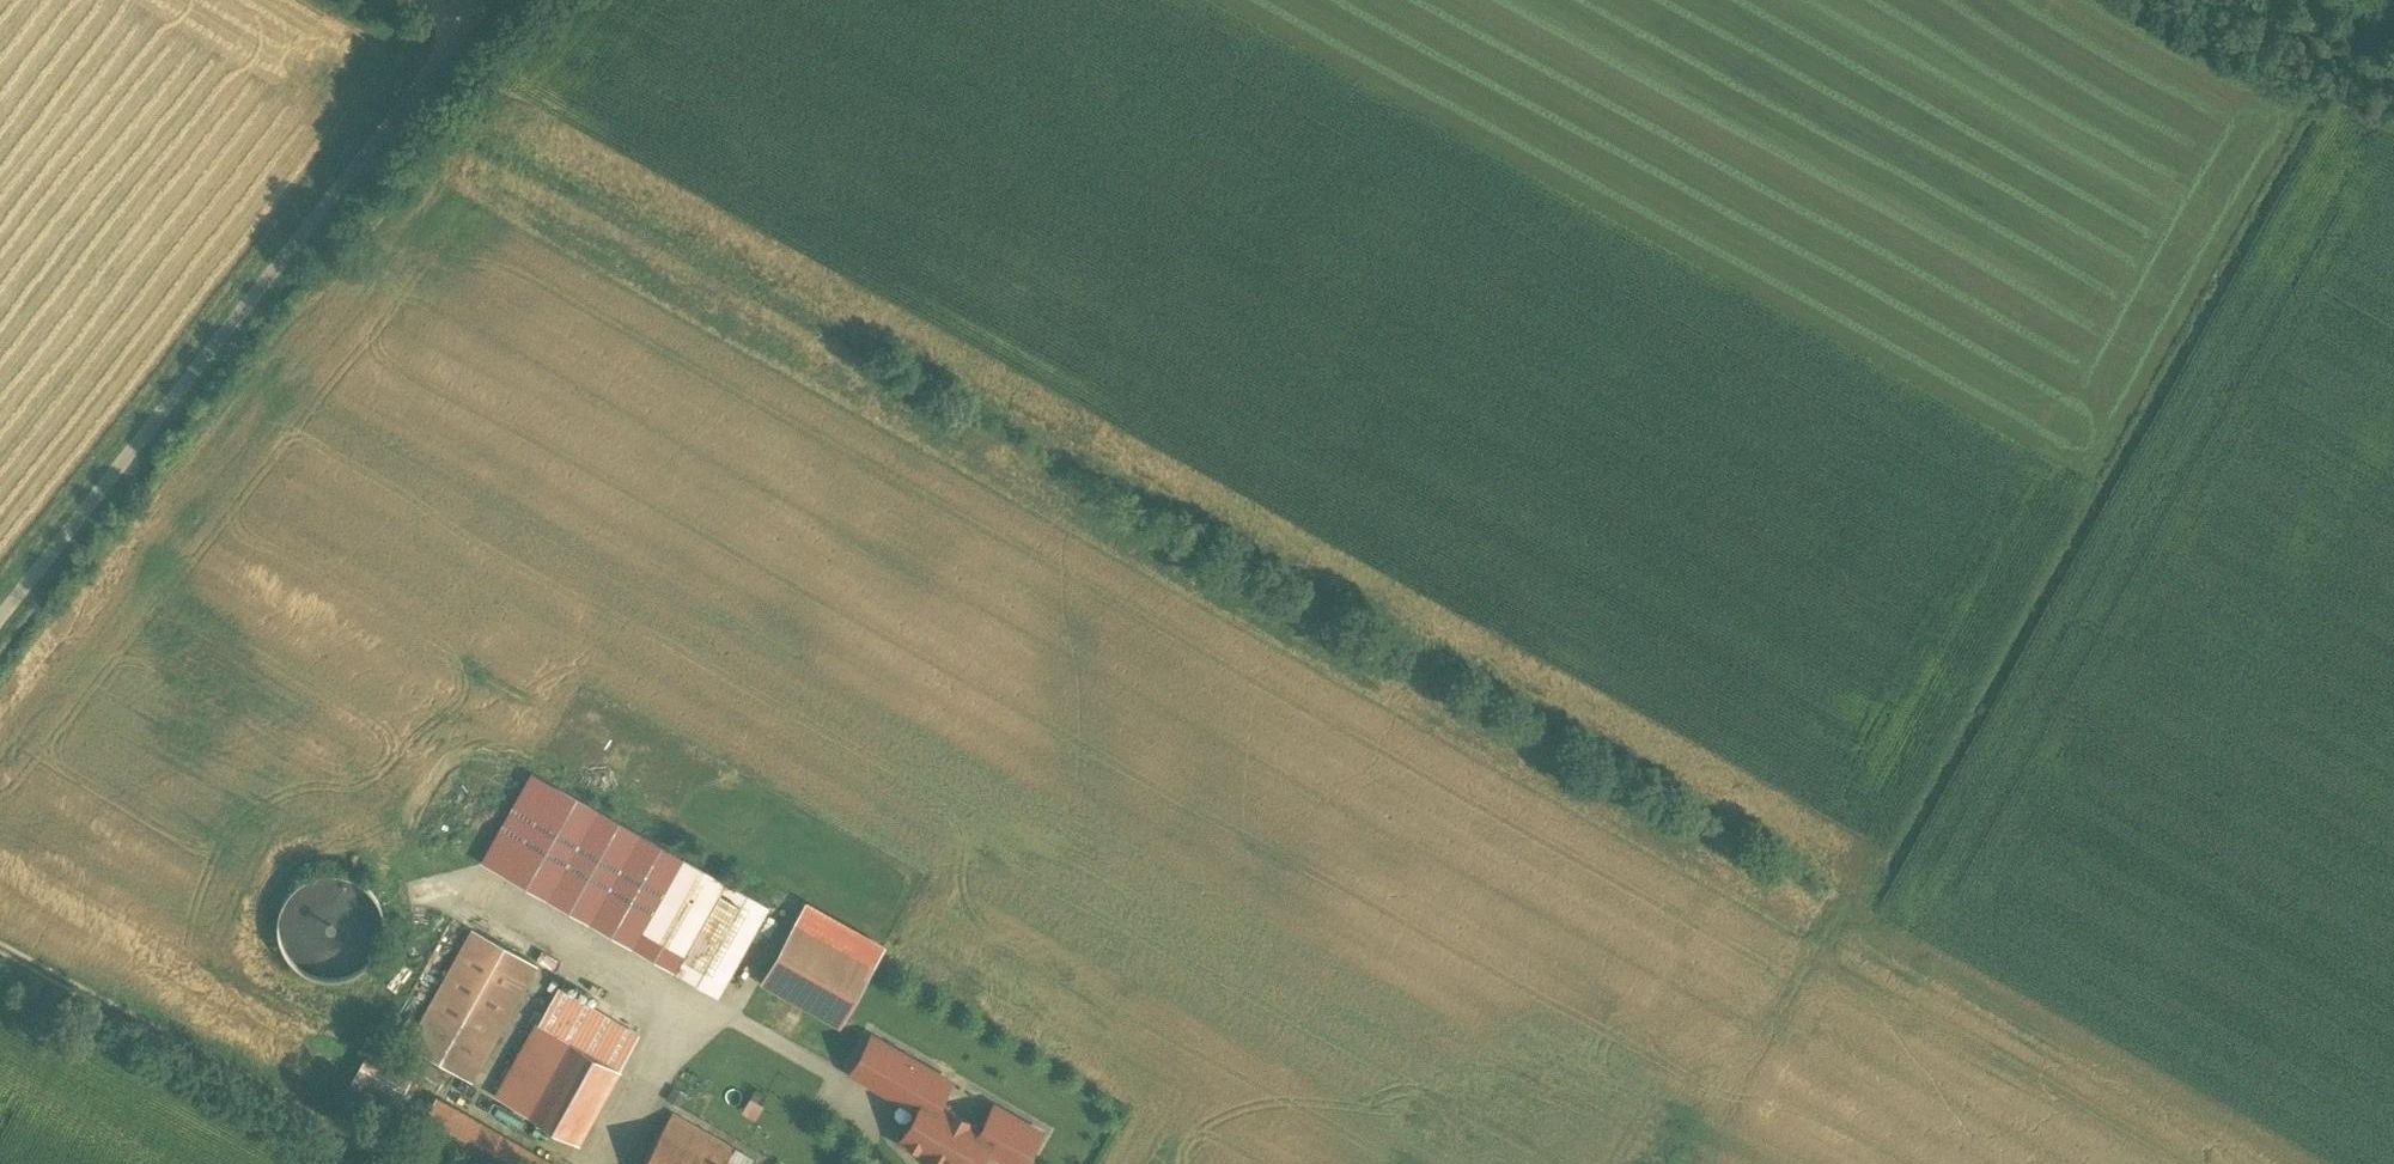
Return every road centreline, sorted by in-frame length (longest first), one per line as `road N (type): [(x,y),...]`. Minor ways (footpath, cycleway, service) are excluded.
road 1 (unclassified): [(470,29),(0,624)]
road 2 (track): [(308,1111),(0,940)]

